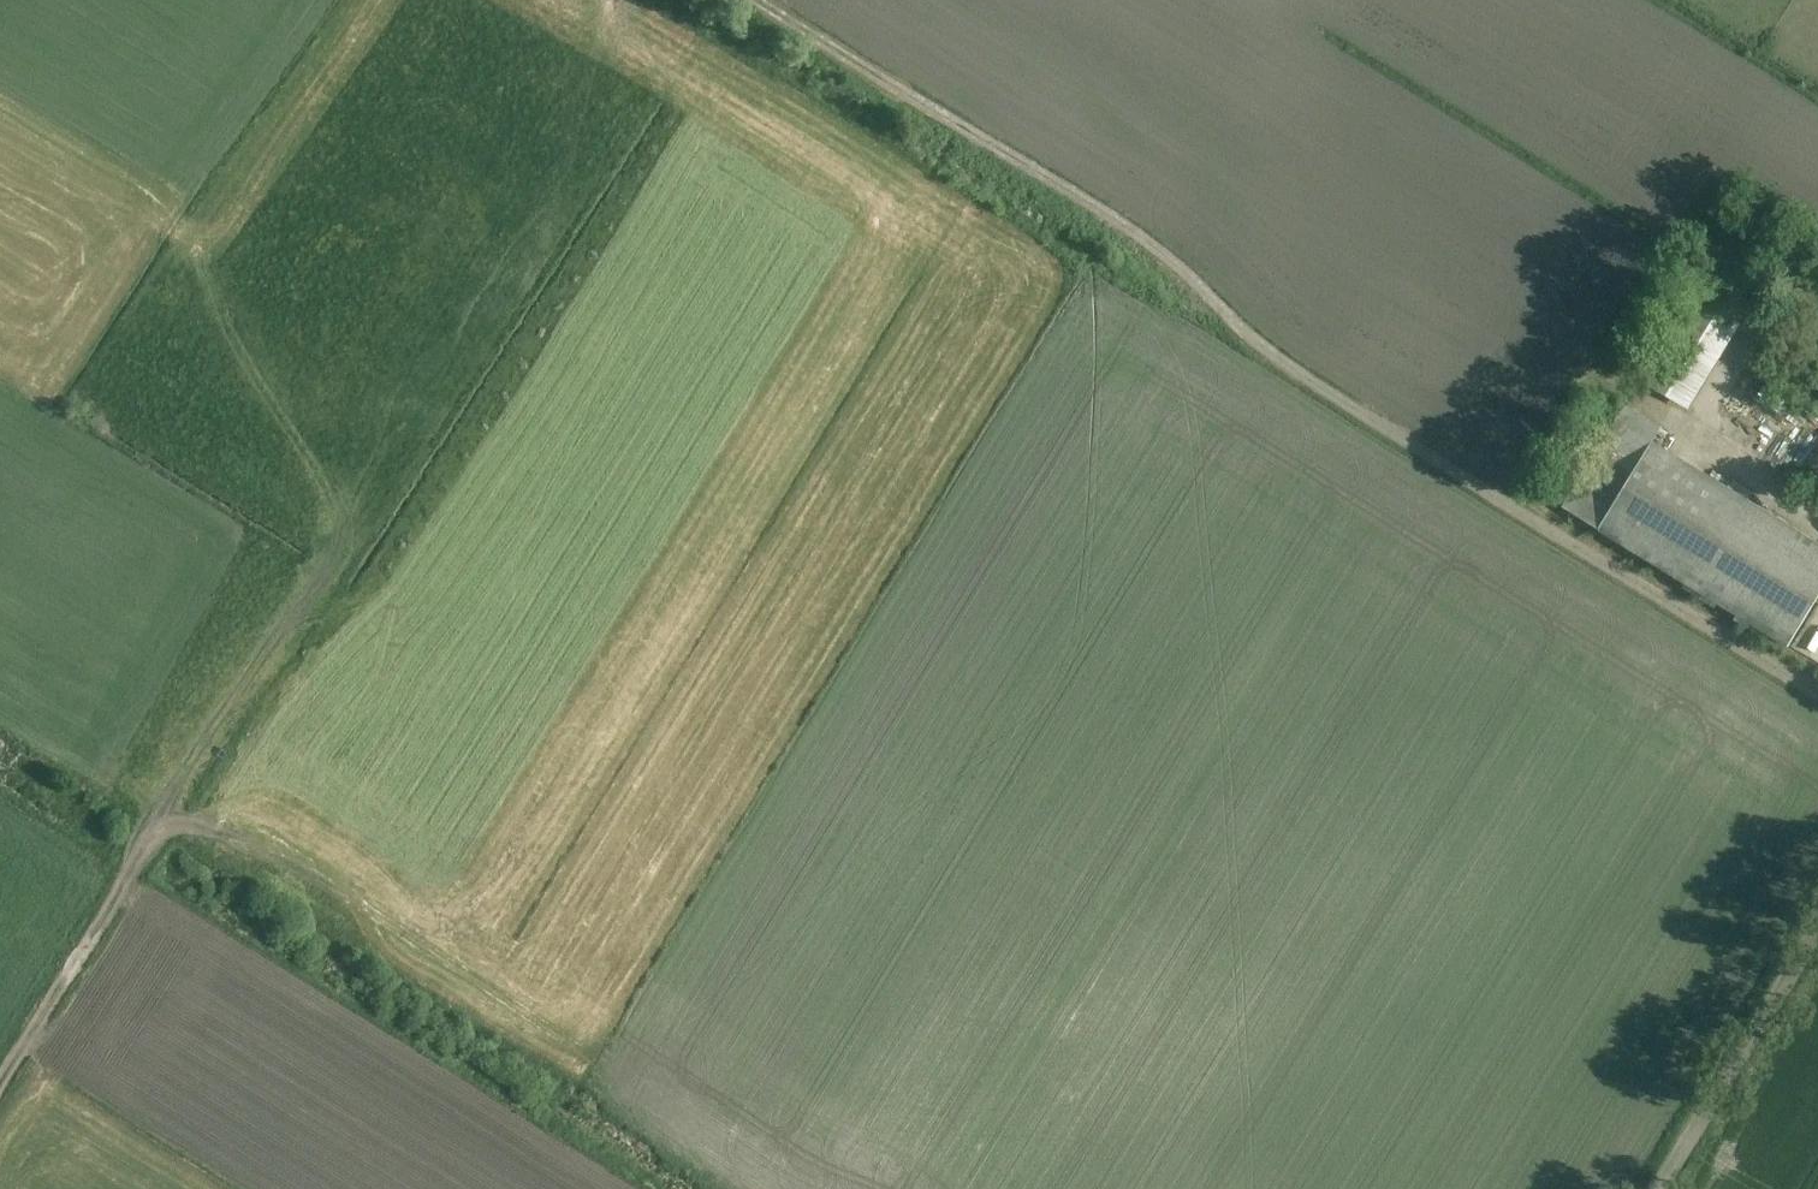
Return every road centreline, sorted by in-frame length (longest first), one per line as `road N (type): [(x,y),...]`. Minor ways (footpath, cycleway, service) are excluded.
road 1 (track): [(0,1090),(320,570)]
road 2 (unclassified): [(1658,1188),(1817,930)]

